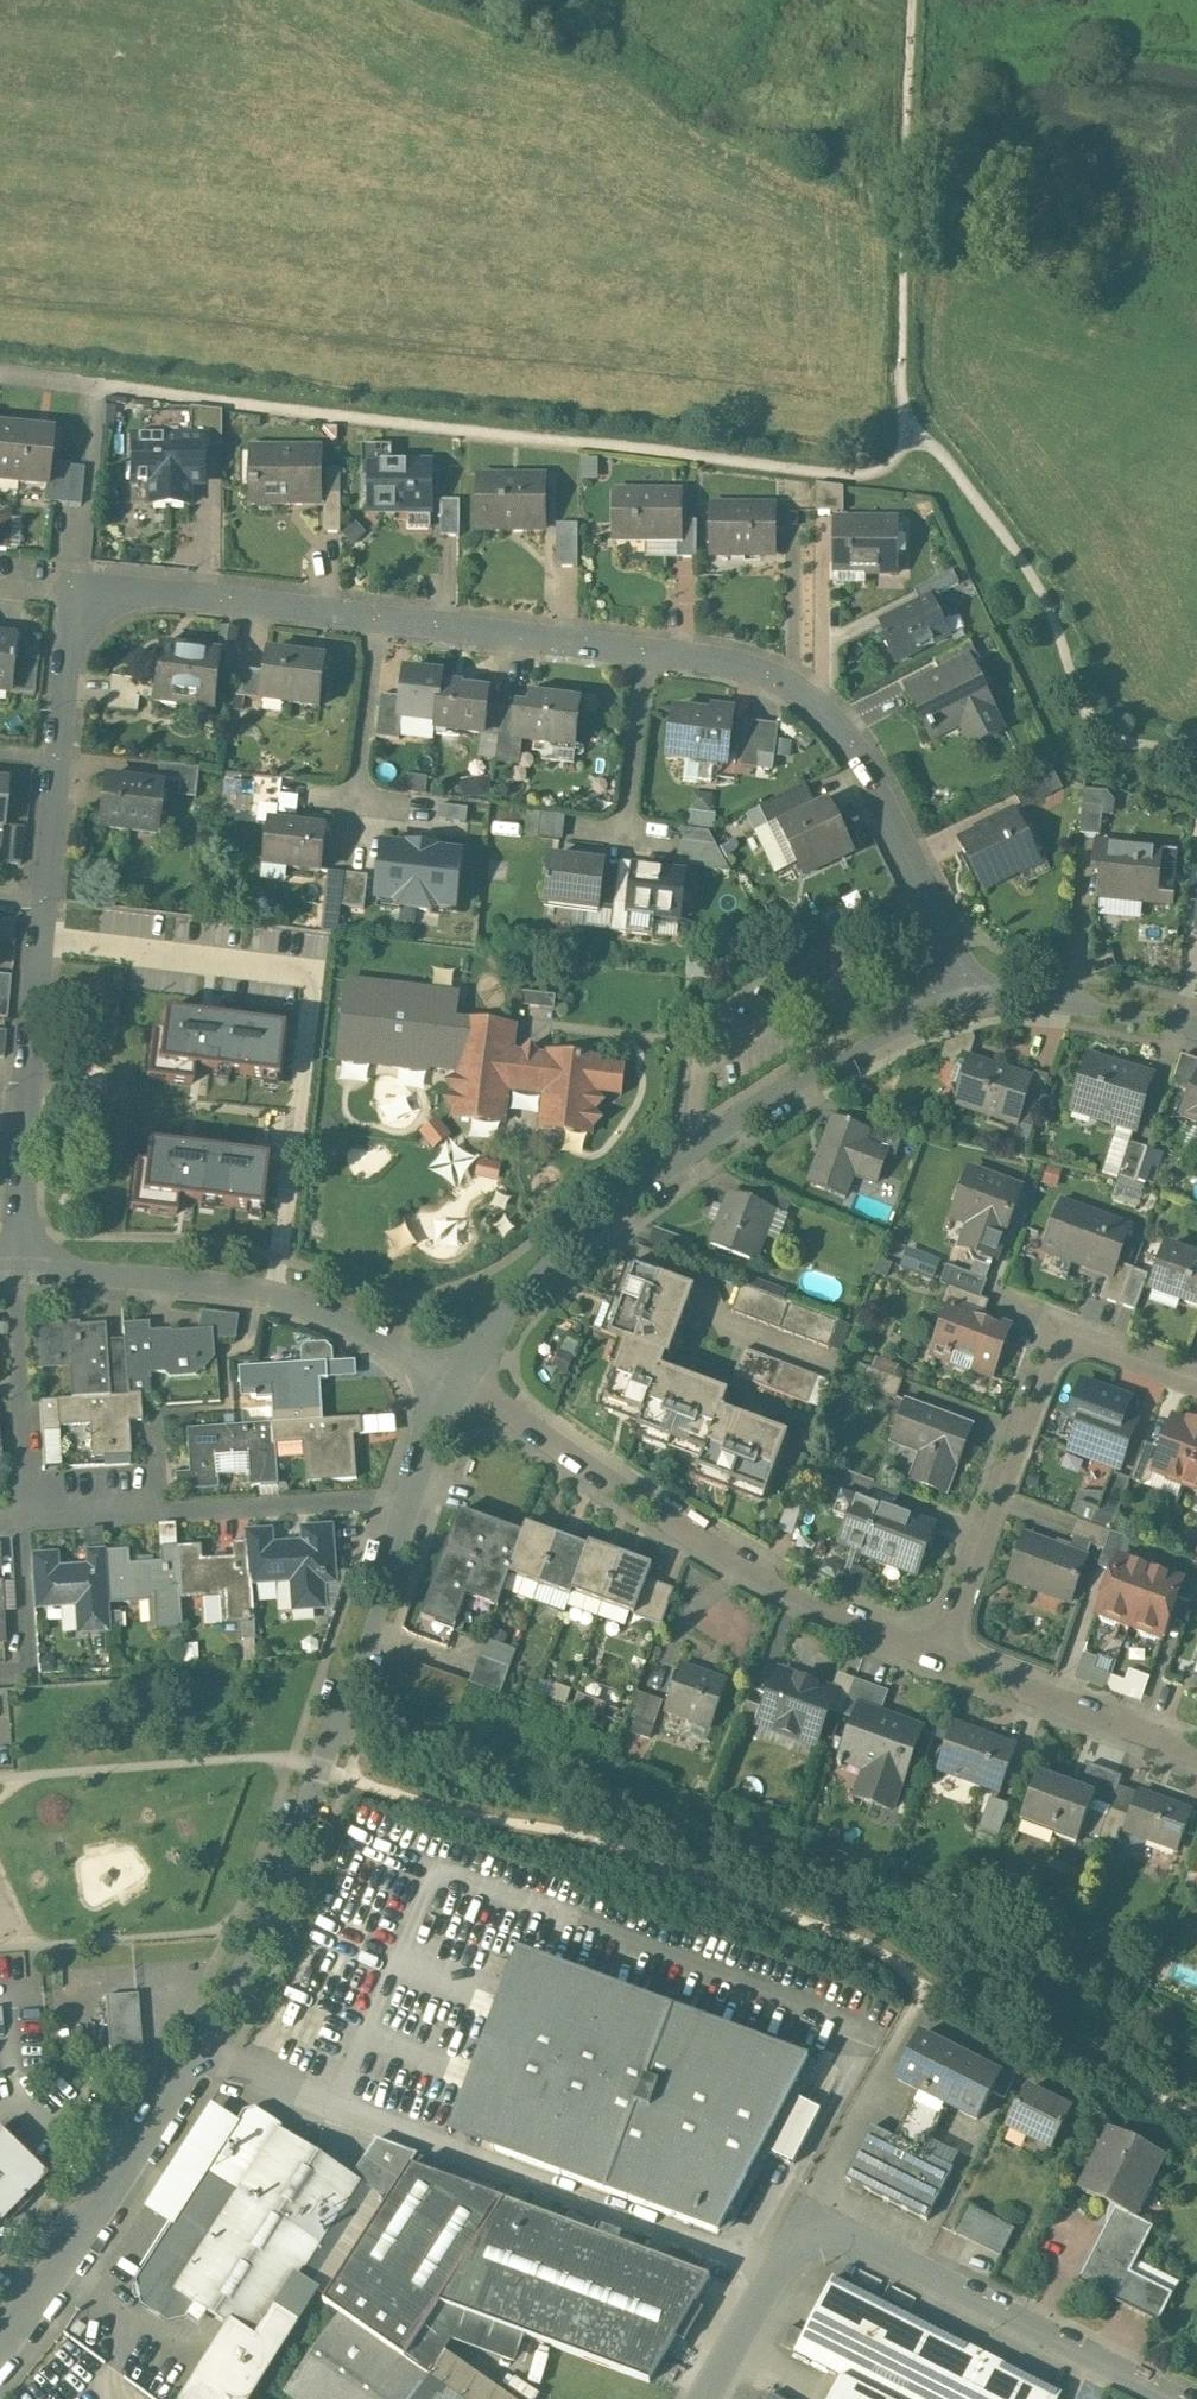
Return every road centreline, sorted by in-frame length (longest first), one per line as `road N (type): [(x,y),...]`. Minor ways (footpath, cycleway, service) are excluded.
road 1 (residential): [(79,587),(646,651),(731,664),(801,690),(854,747),(953,952),(966,1002)]
road 2 (residential): [(15,1268),(79,587)]
road 3 (residential): [(453,1373),(505,1312),(706,1145),(966,1002)]
road 4 (residential): [(703,2398),(807,2215),(1172,2398)]
road 5 (residential): [(453,1373),(751,1568),(940,1656)]
road 6 (residential): [(235,1996),(318,1777),(400,1497)]
road 7 (residential): [(940,1656),(1061,1334),(1196,1383)]
road 8 (residential): [(15,1268),(251,1292),(318,1310),(453,1373)]
road 9 (residential): [(235,1996),(51,2284),(0,2345)]
road 10 (residential): [(400,1497),(22,1514)]
road 11 (residential): [(940,1656),(1196,1755)]
road 12 (residential): [(22,1514),(15,1268)]
road 13 (residential): [(966,1002),(1093,1003),(1196,1022)]
road 14 (residential): [(26,1671),(22,1514)]
road 15 (residential): [(400,1497),(453,1373)]

